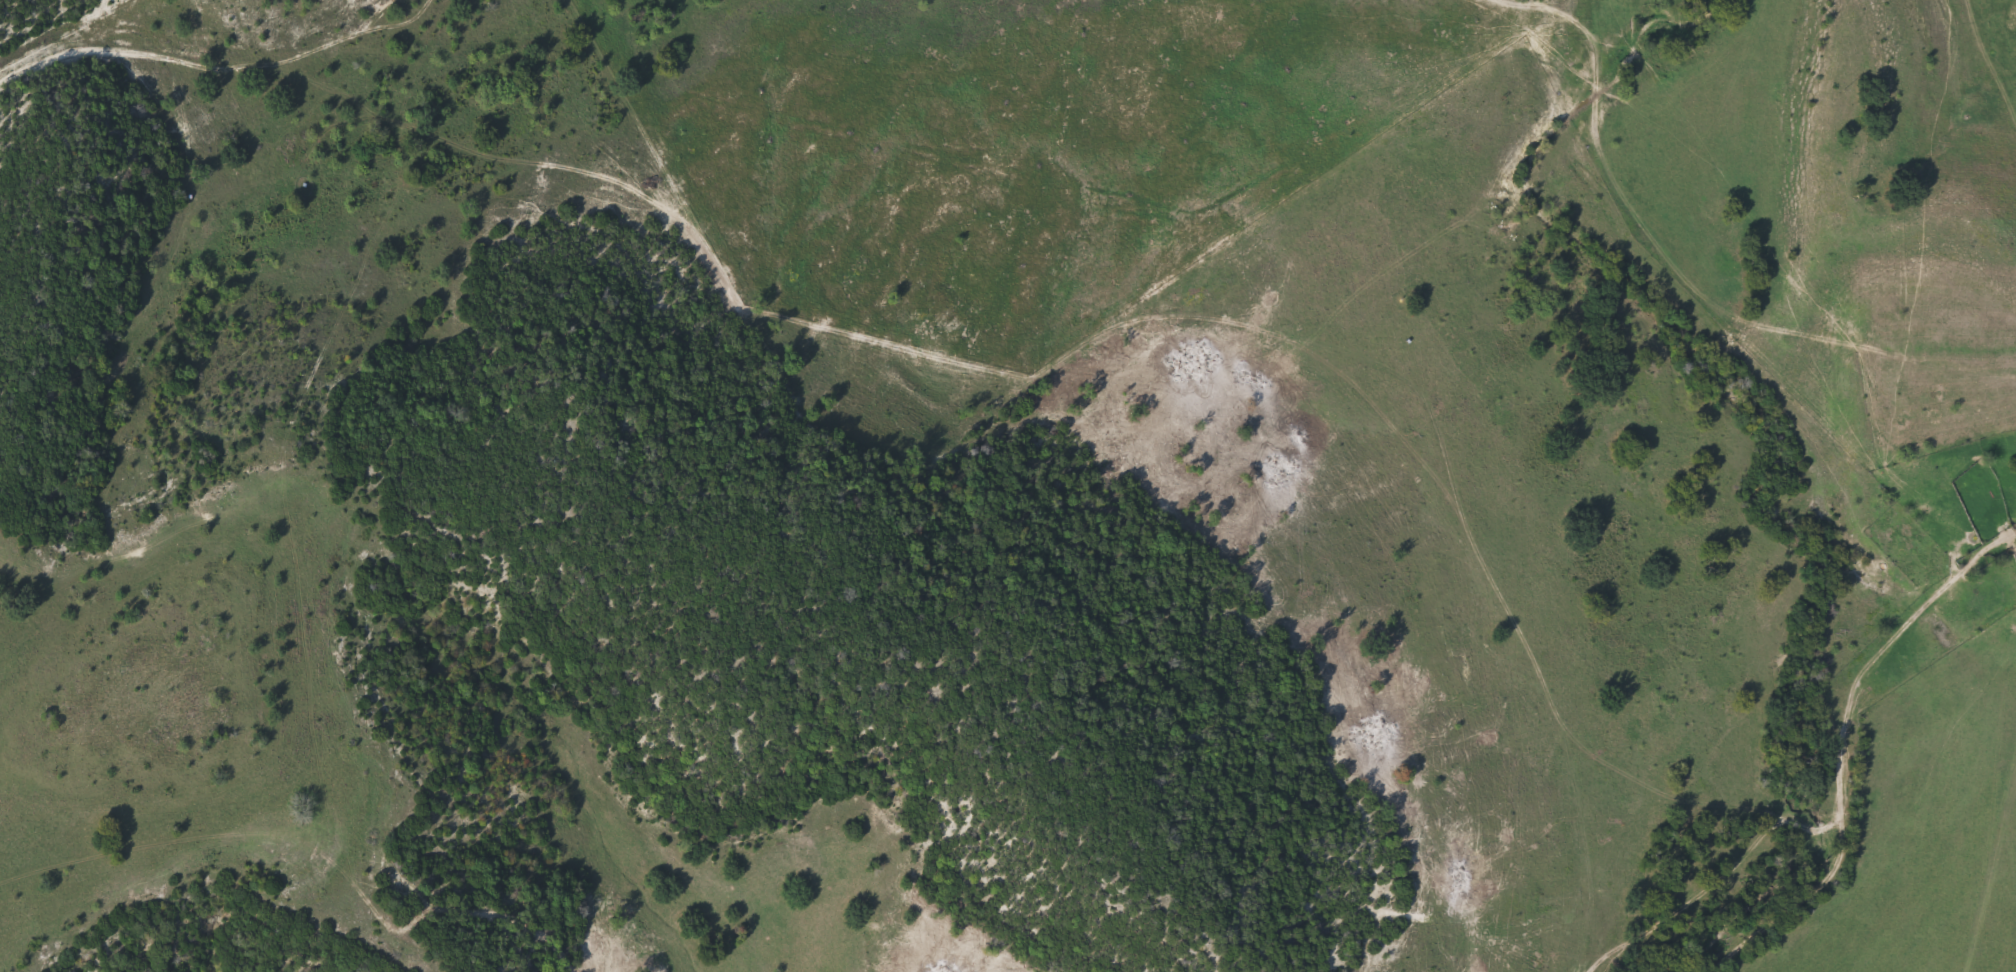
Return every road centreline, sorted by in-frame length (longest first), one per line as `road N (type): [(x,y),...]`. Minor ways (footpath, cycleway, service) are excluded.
road 1 (residential): [(2015,537),(1957,577),(1871,672),(1851,708),(1842,749),(1841,848),(1808,897),(1710,971)]
road 2 (residential): [(1845,800),(1783,828),(1723,891),(1625,944),(1603,971)]

